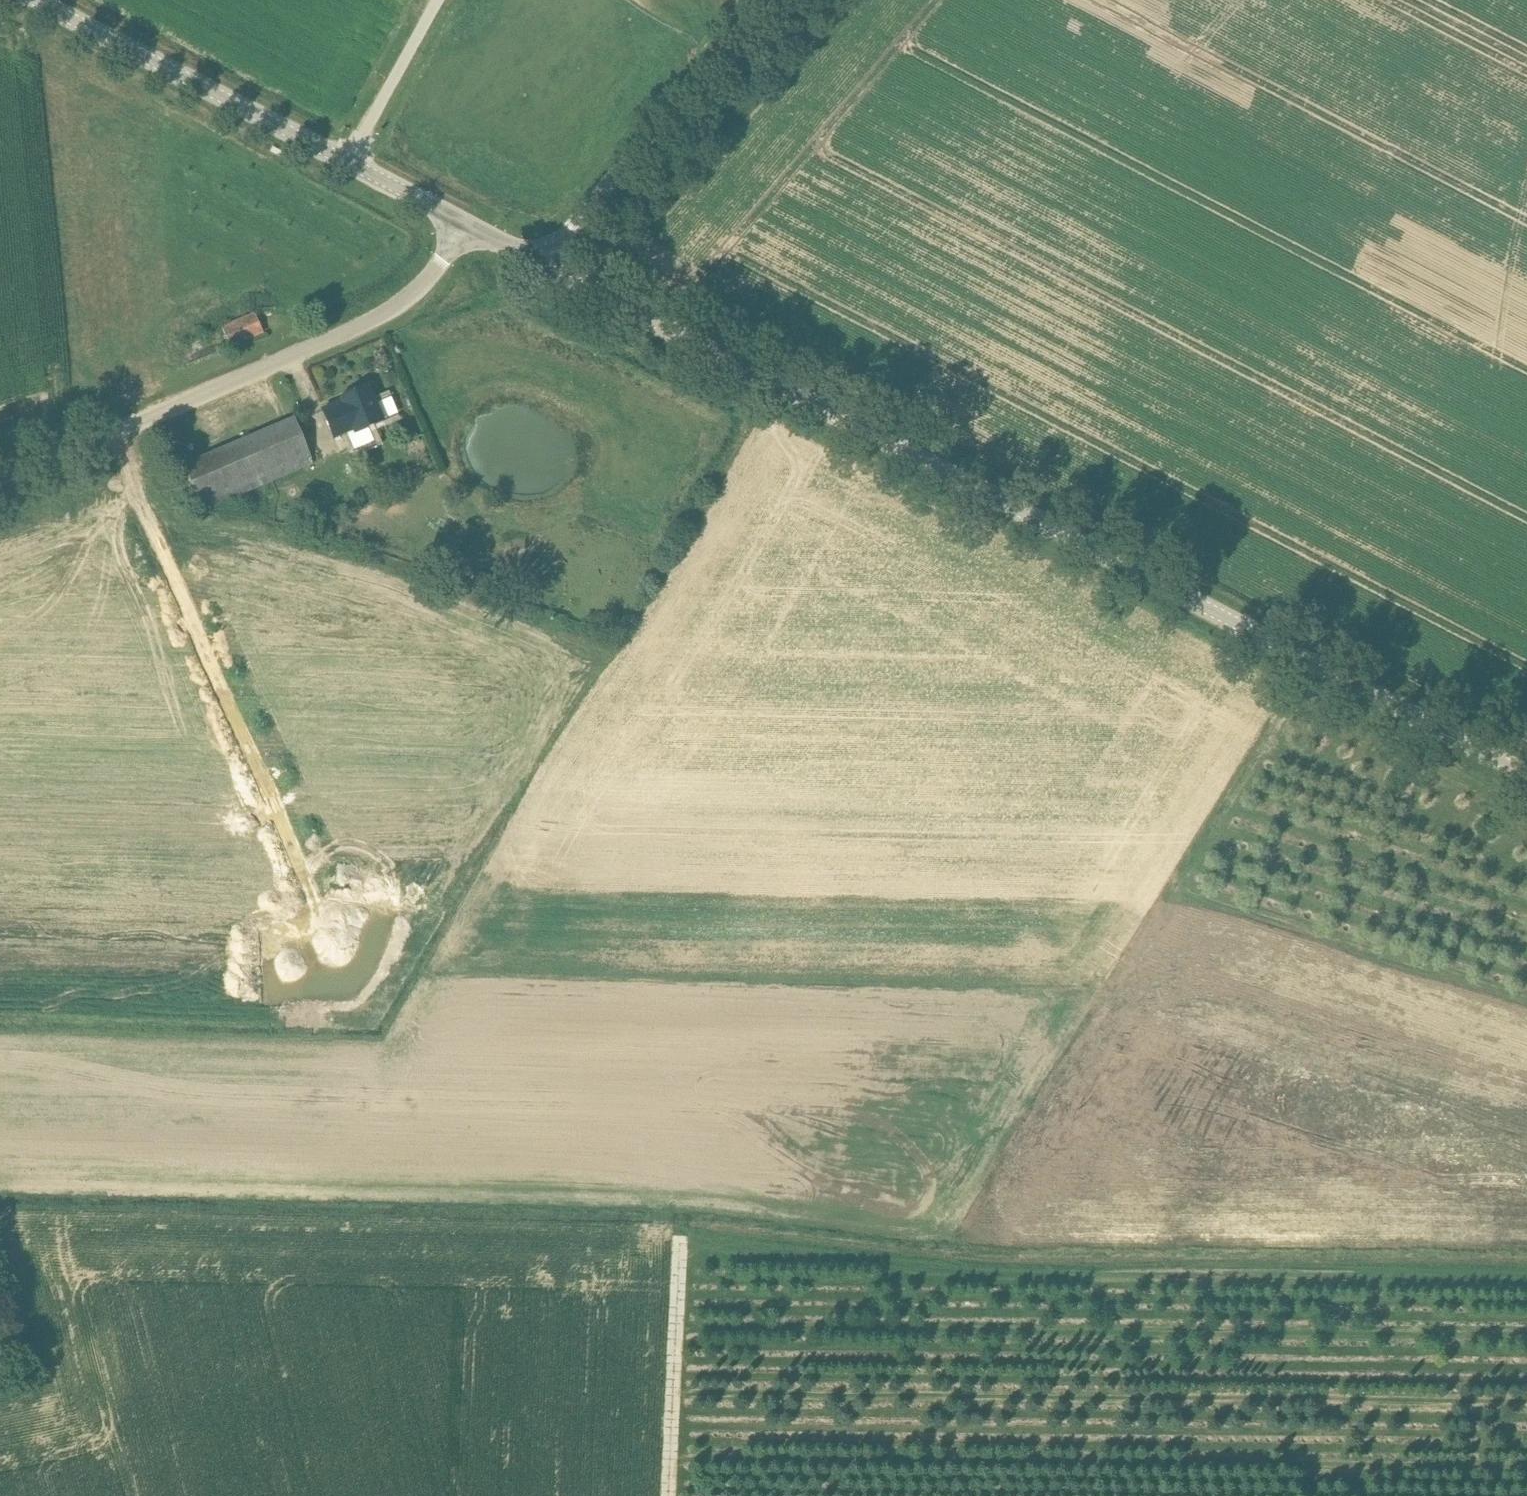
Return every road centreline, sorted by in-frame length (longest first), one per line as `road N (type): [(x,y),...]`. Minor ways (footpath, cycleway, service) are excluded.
road 1 (unclassified): [(1526,769),(544,252)]
road 2 (unclassified): [(0,482),(341,336),(429,275),(461,212)]
road 3 (unclassified): [(461,212),(29,0)]
road 4 (unclassified): [(544,252),(754,0)]

